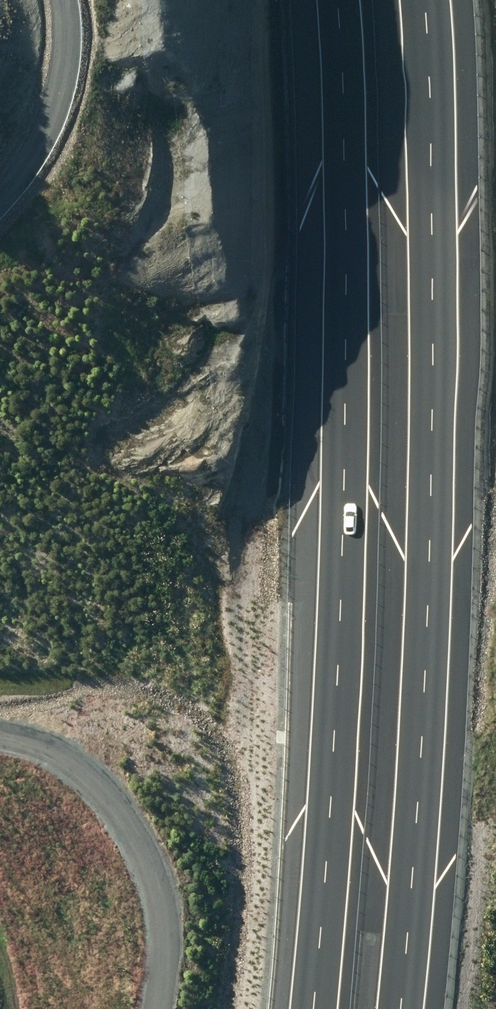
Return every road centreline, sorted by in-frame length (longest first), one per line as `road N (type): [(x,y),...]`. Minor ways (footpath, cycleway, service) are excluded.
road 1 (motorway): [(428,0),(445,401),(424,803),(397,1008)]
road 2 (motorway): [(313,1008),(340,786),(349,341),(341,0)]
road 3 (track): [(0,736),(48,744),(123,790),(161,855),(182,926),(162,1008)]
road 4 (track): [(72,0),(74,124),(0,221)]

